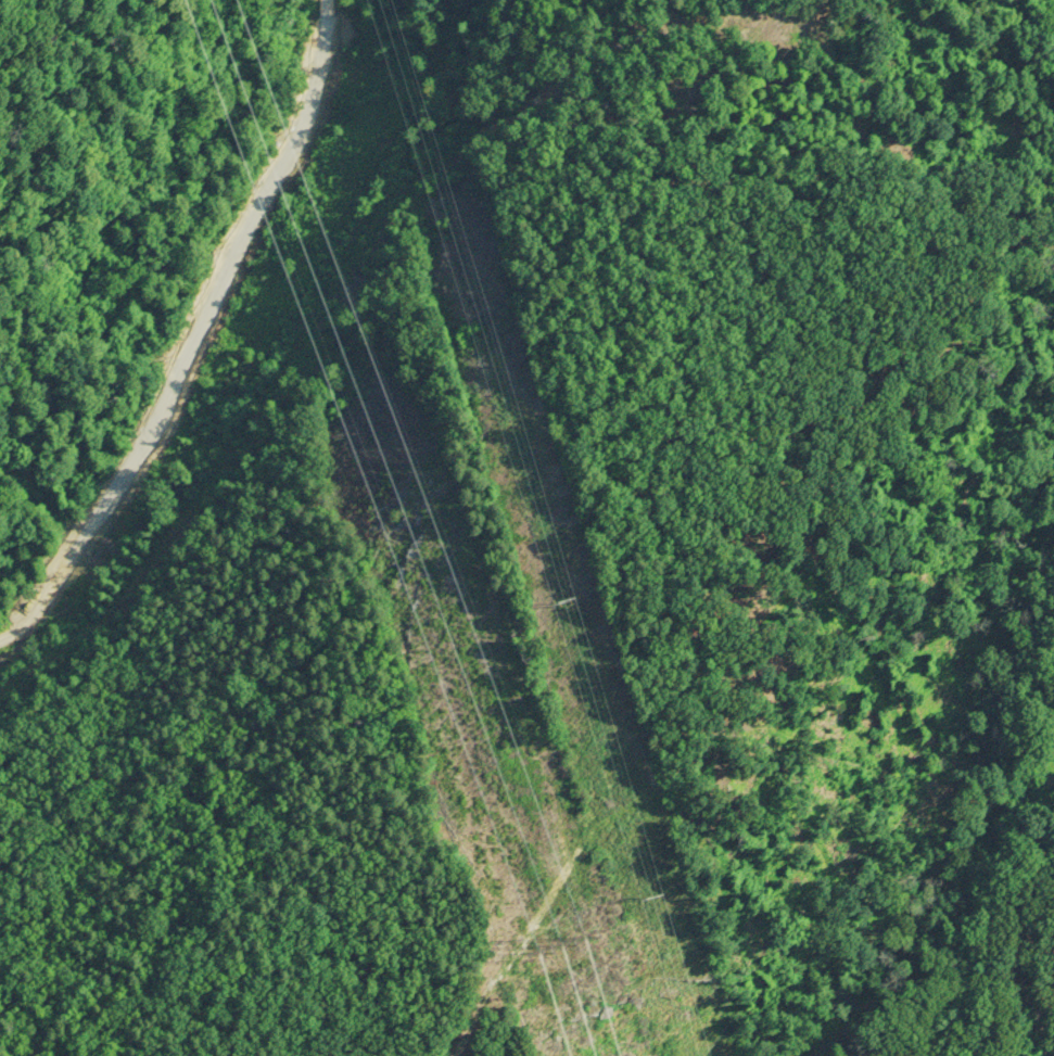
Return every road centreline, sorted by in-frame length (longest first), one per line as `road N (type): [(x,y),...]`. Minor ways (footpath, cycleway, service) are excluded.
road 1 (track): [(369,0),(368,51),(347,130),(265,282),(201,427),(67,640),(18,653),(0,670)]

